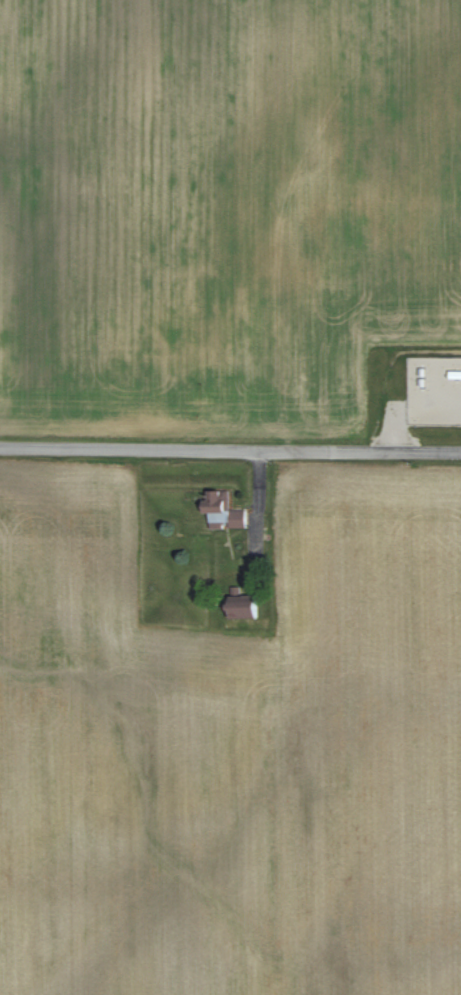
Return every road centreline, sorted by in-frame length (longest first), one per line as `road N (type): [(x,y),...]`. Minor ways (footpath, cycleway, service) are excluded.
road 1 (residential): [(0,446),(460,453)]

